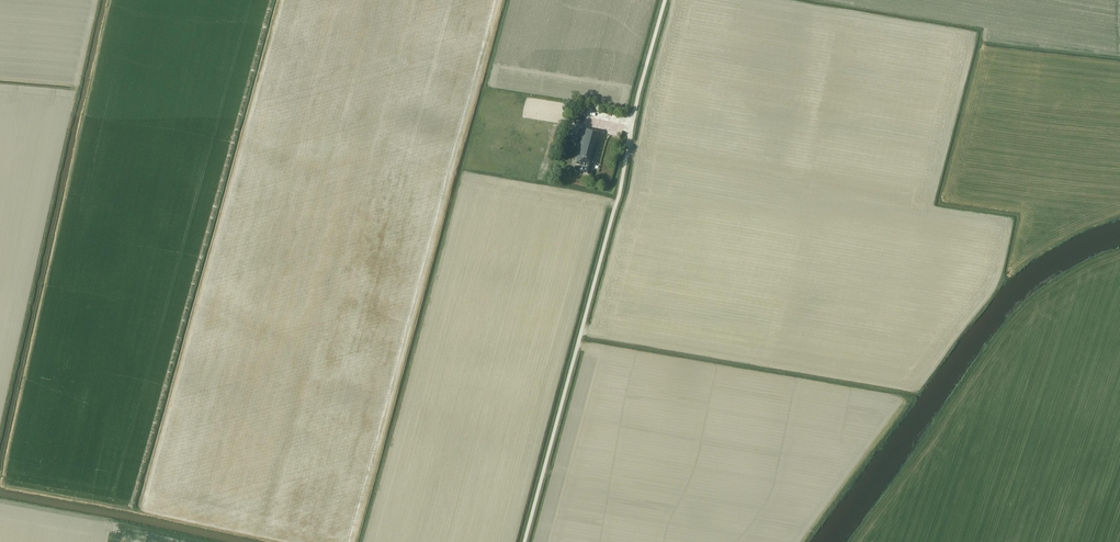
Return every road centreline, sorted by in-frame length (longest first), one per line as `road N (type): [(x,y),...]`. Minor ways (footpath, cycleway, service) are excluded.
road 1 (unclassified): [(524,541),(665,0)]

